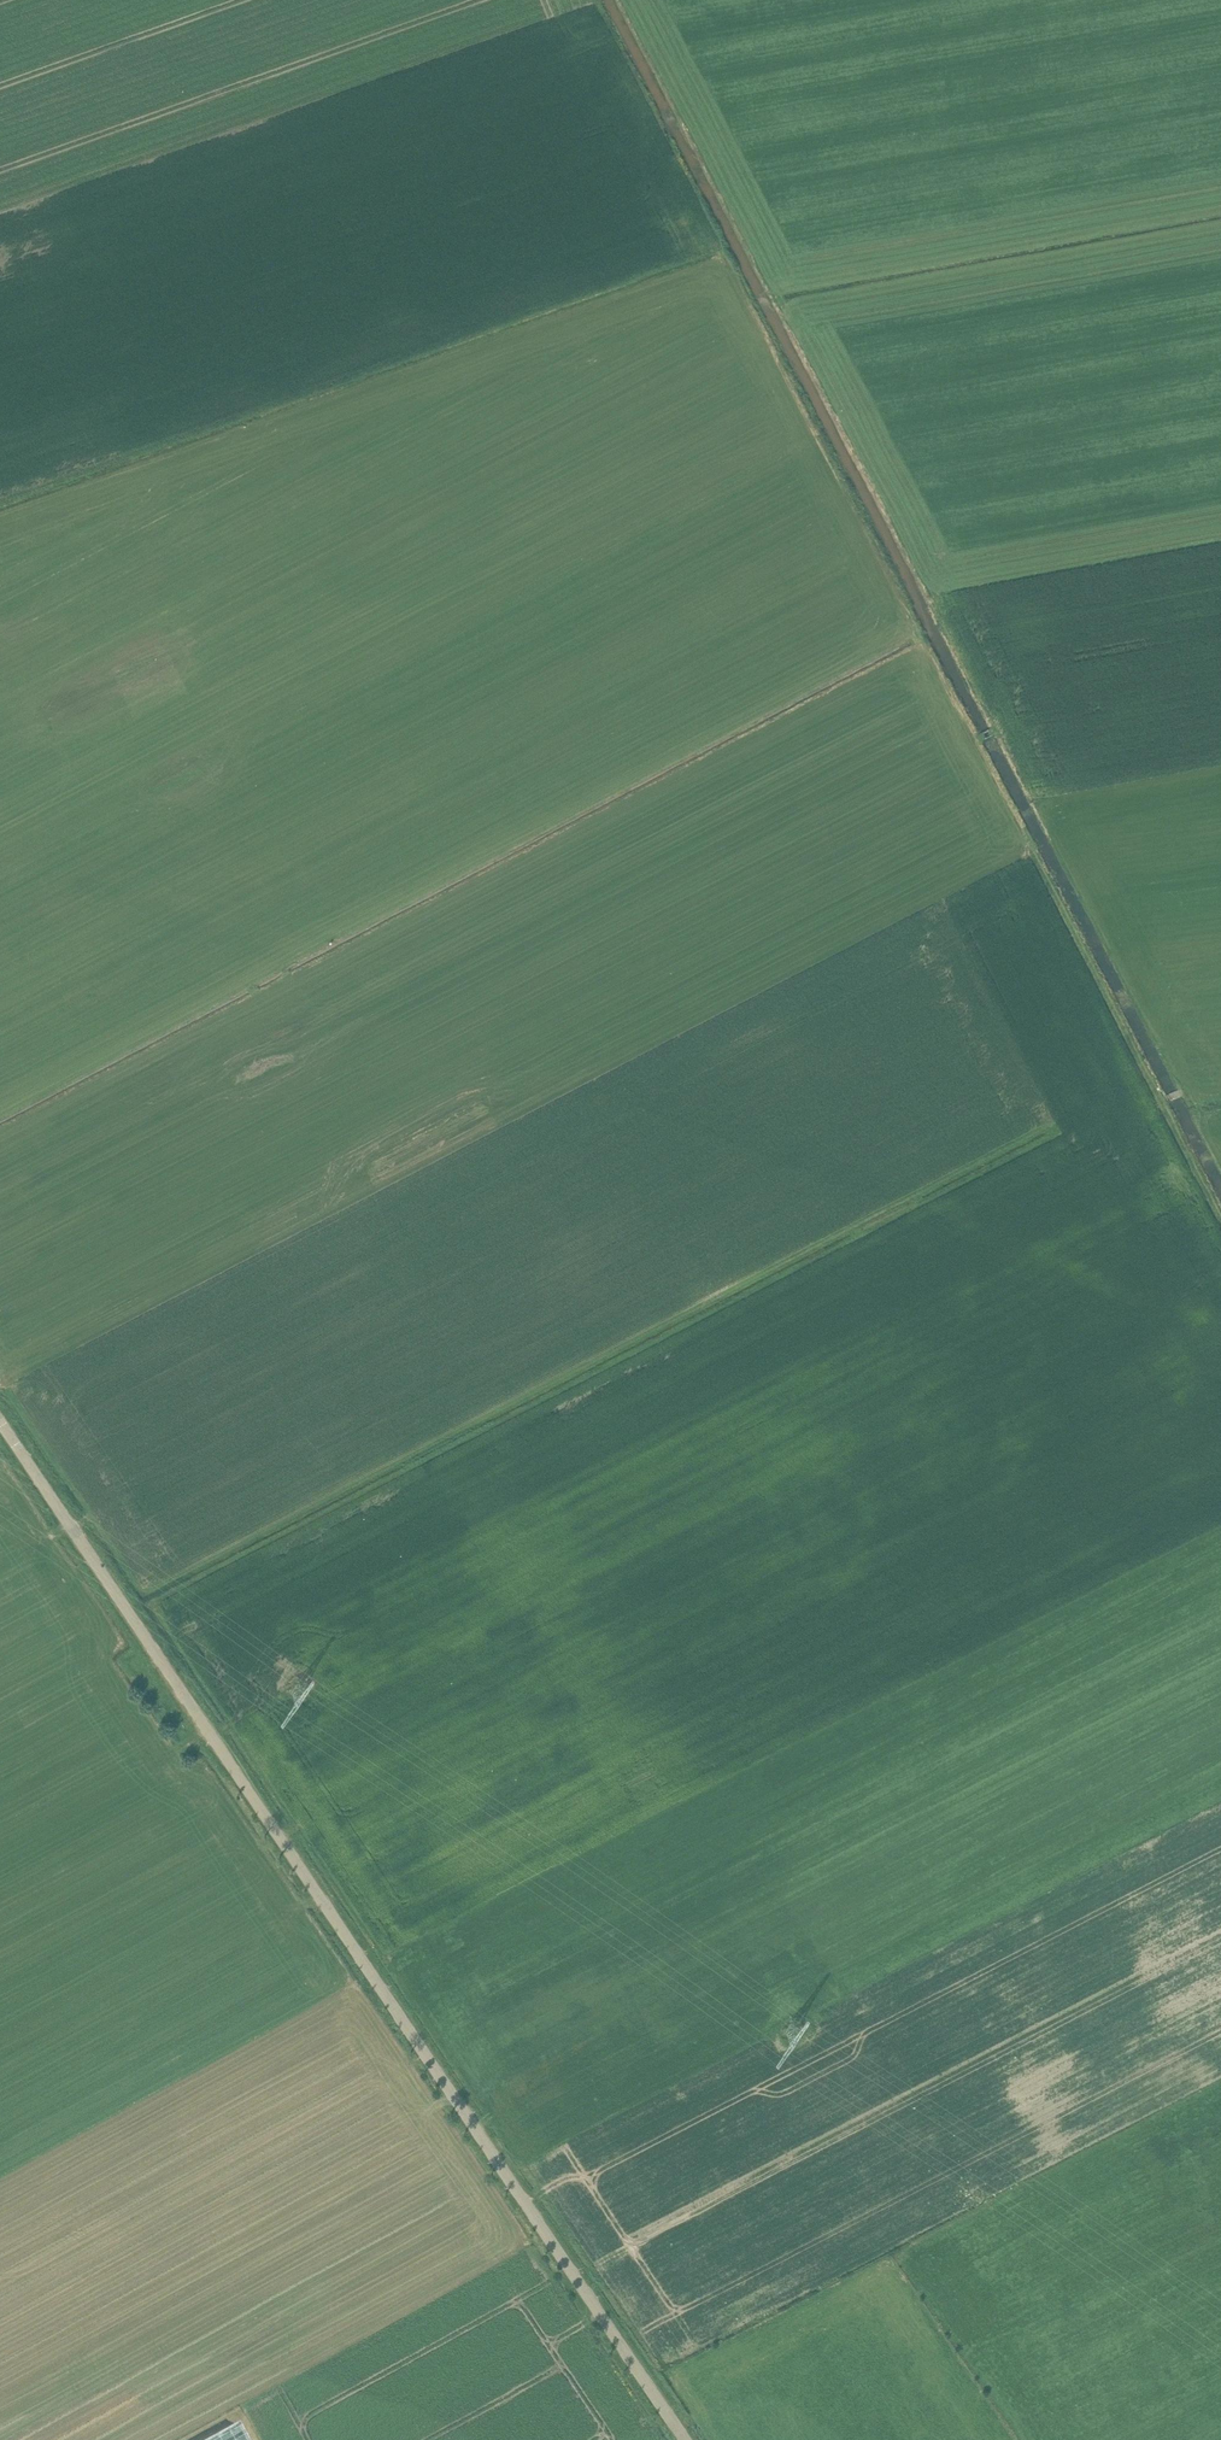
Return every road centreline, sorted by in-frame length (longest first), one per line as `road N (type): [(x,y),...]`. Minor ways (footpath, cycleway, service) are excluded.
road 1 (unclassified): [(685,2439),(0,1420)]

